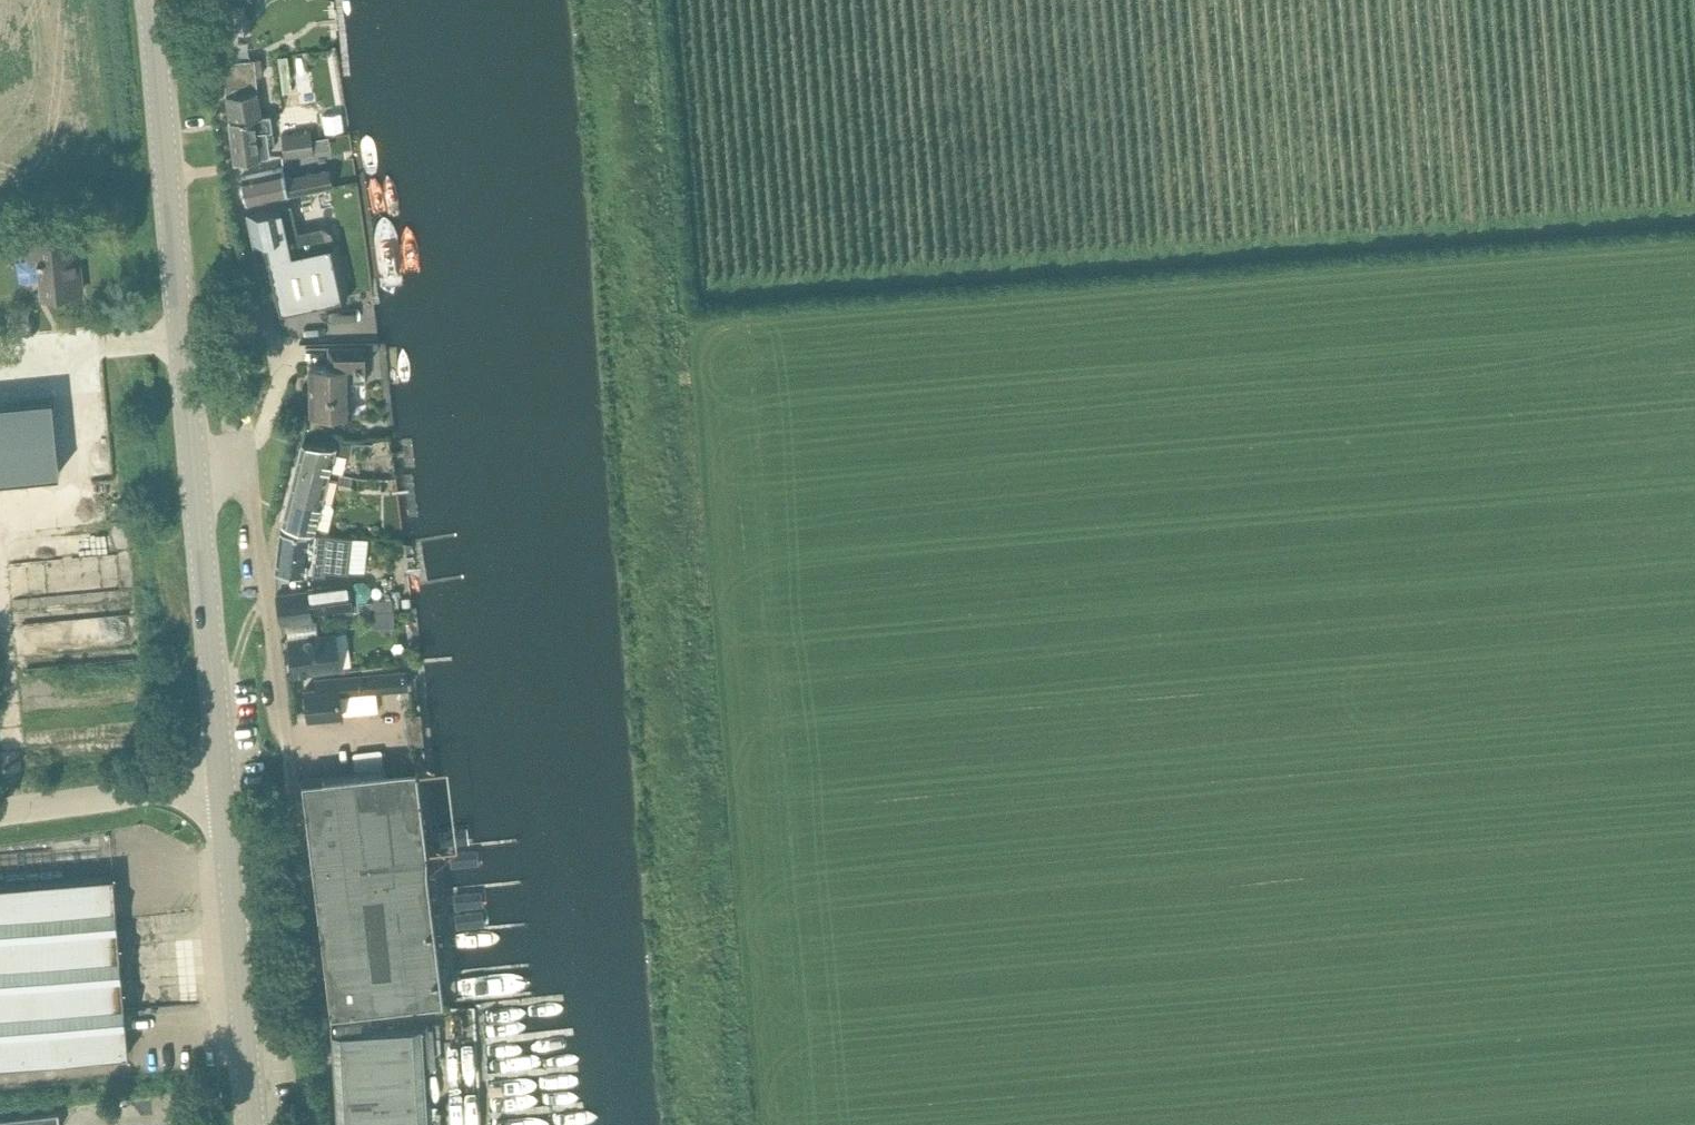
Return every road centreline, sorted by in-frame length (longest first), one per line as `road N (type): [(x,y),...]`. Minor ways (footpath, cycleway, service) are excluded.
road 1 (unclassified): [(194,472),(151,0)]
road 2 (unclassified): [(251,1124),(224,791)]
road 3 (residential): [(194,472),(251,465),(284,726)]
road 4 (unclassified): [(224,791),(194,472)]
road 5 (unclassified): [(0,819),(224,791)]

